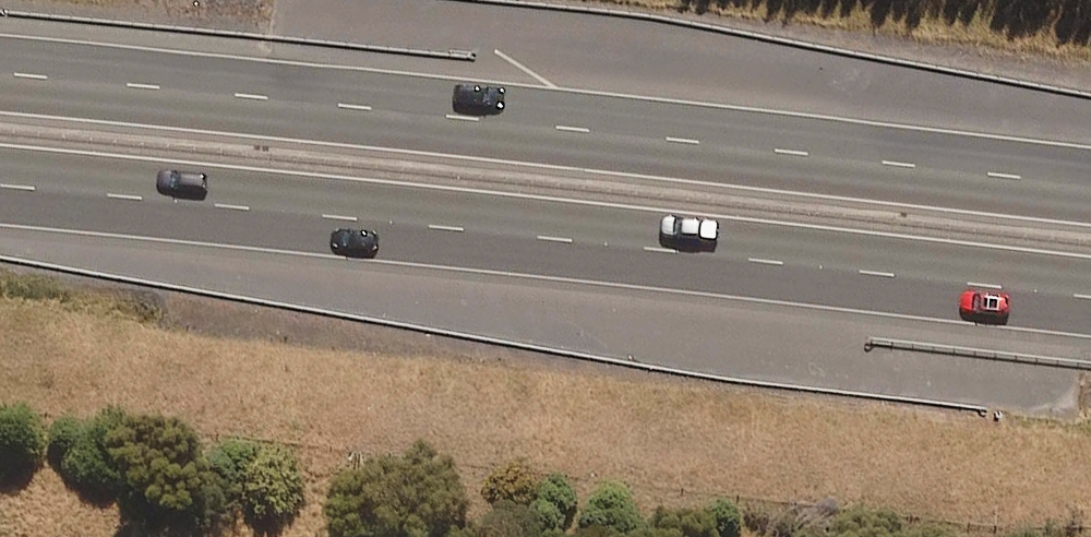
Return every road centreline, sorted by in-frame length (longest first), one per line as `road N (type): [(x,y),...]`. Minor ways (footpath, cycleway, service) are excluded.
road 1 (motorway): [(1090,294),(0,187)]
road 2 (motorway): [(0,79),(1090,181)]

